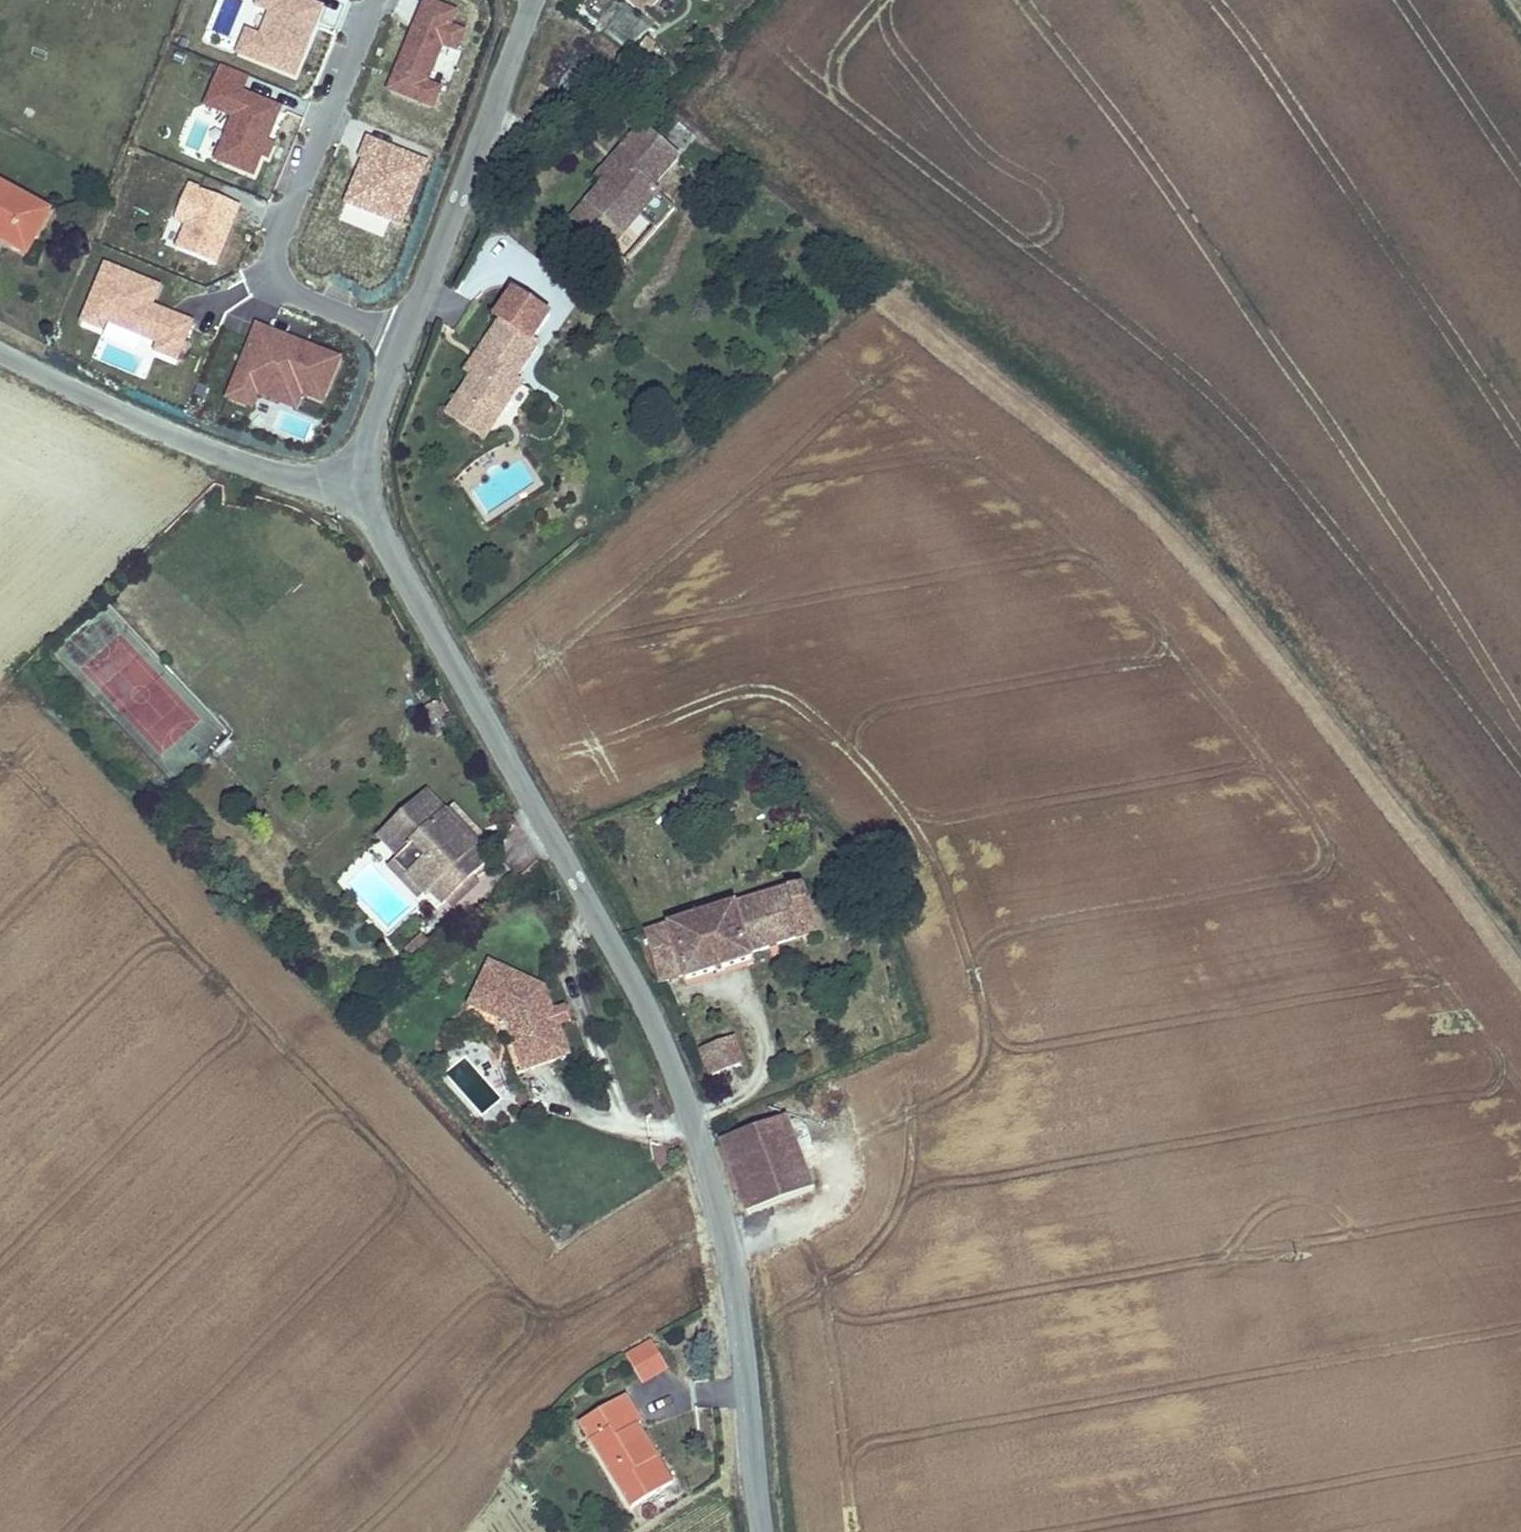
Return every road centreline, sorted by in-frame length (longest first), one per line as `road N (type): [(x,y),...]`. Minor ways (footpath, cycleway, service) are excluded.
road 1 (tertiary): [(764,1531),(734,1256),(686,1075),(377,529),(366,483)]
road 2 (tertiary): [(366,483),(374,404),(534,0)]
road 3 (tertiary): [(0,350),(67,386),(295,476),(366,483)]

